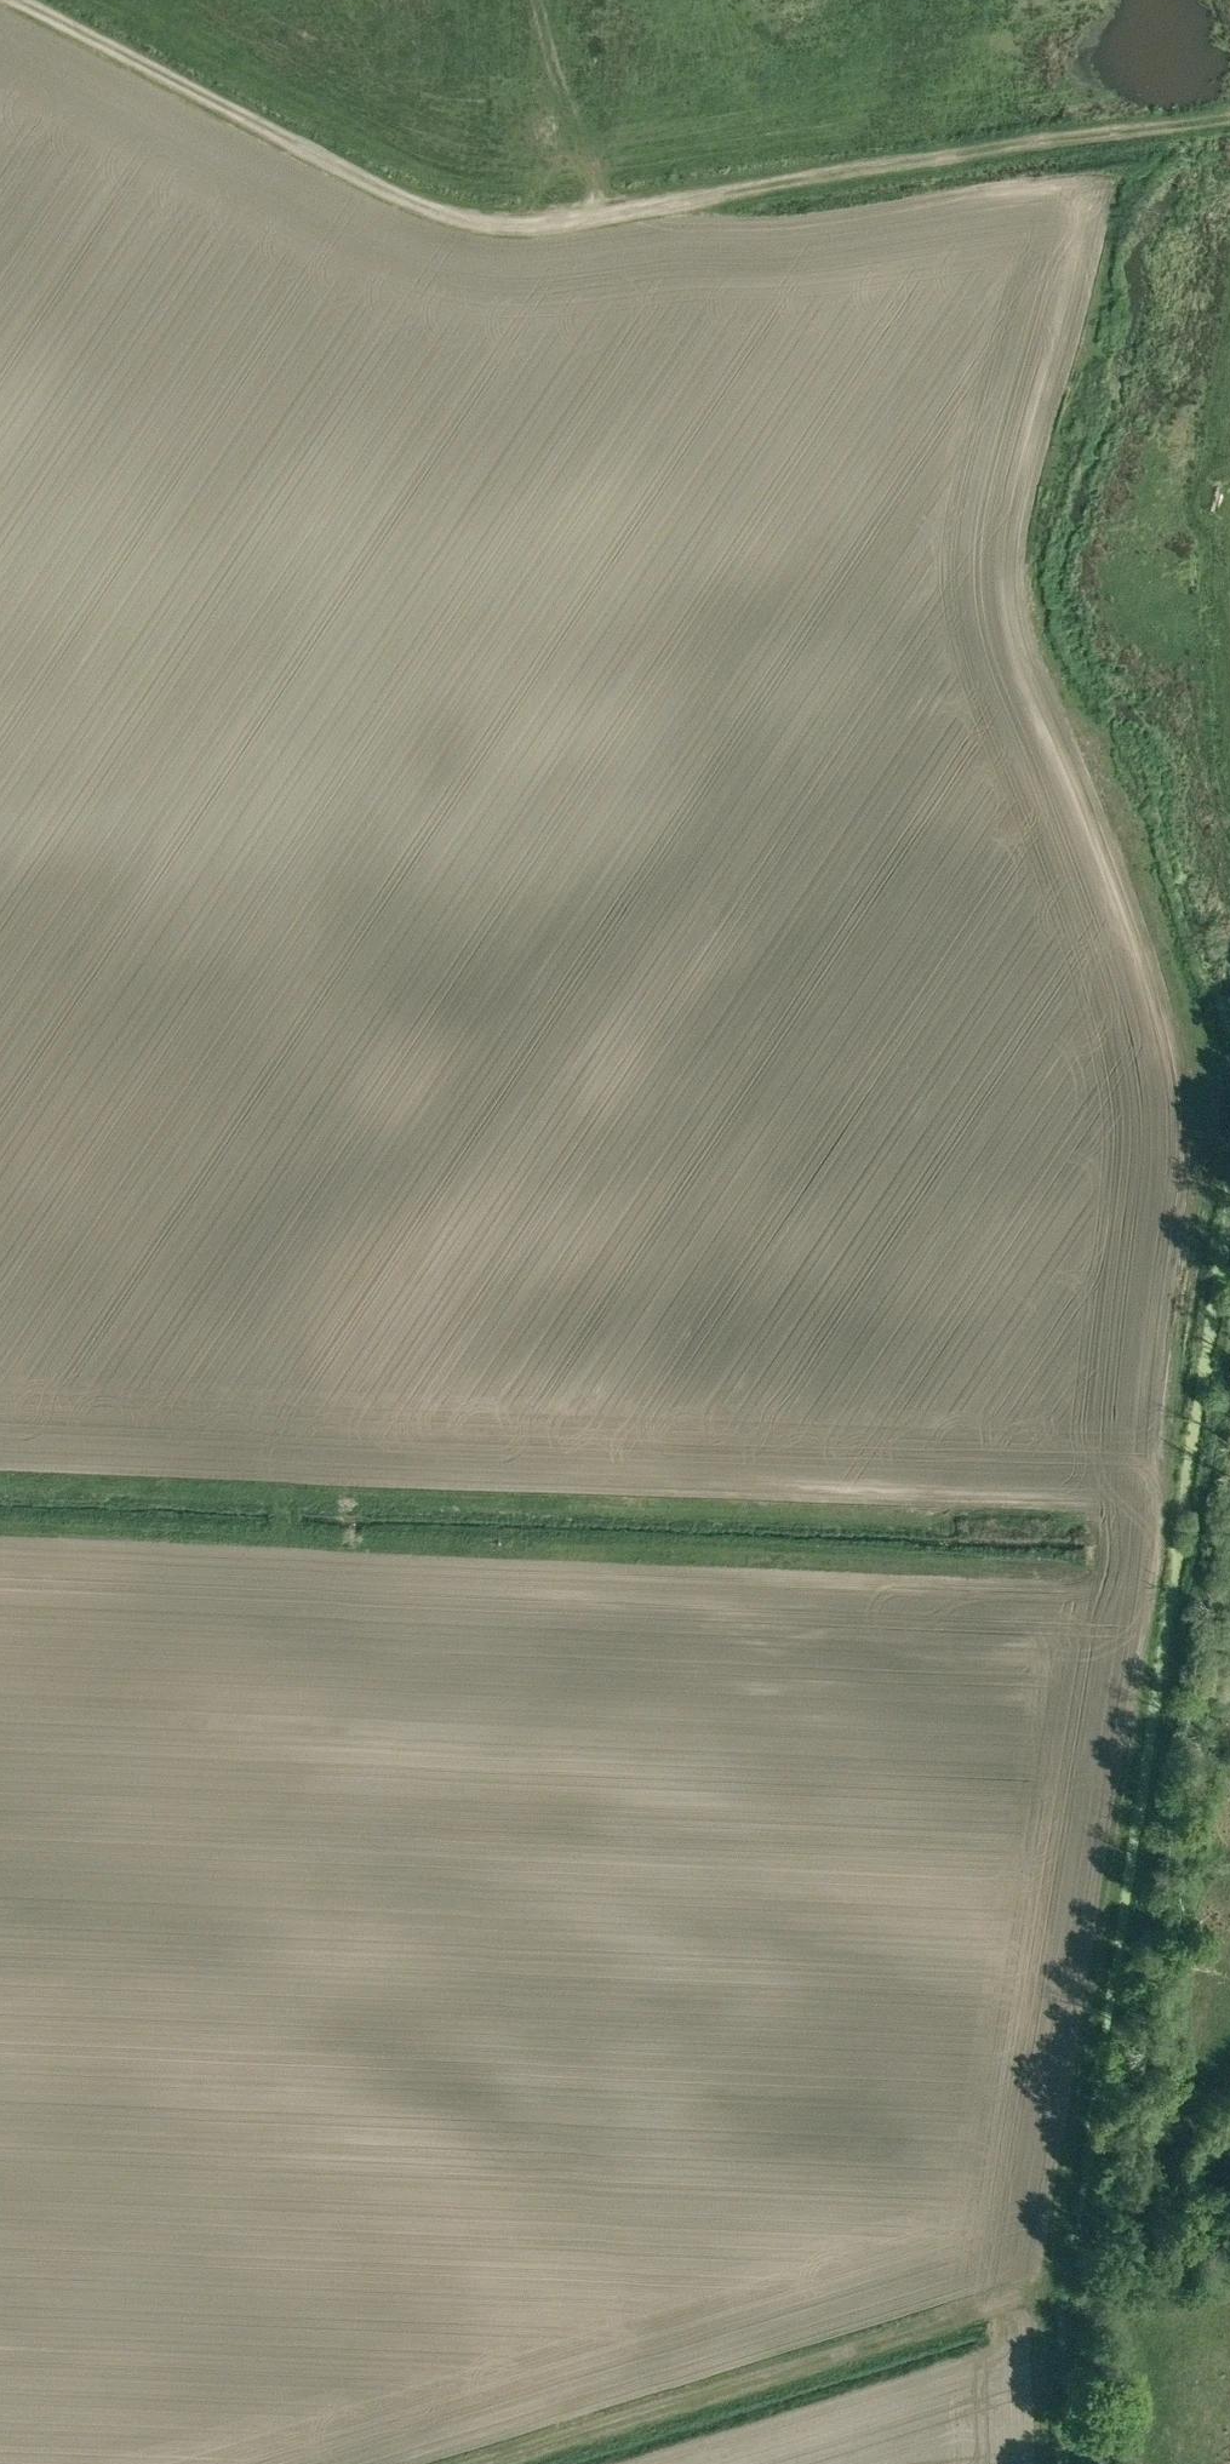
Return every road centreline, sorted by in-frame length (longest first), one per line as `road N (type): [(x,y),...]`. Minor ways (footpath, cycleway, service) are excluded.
road 1 (track): [(39,0),(254,114),(371,188),(448,216),(591,219),(1229,126)]
road 2 (track): [(493,2463),(1092,2278)]

